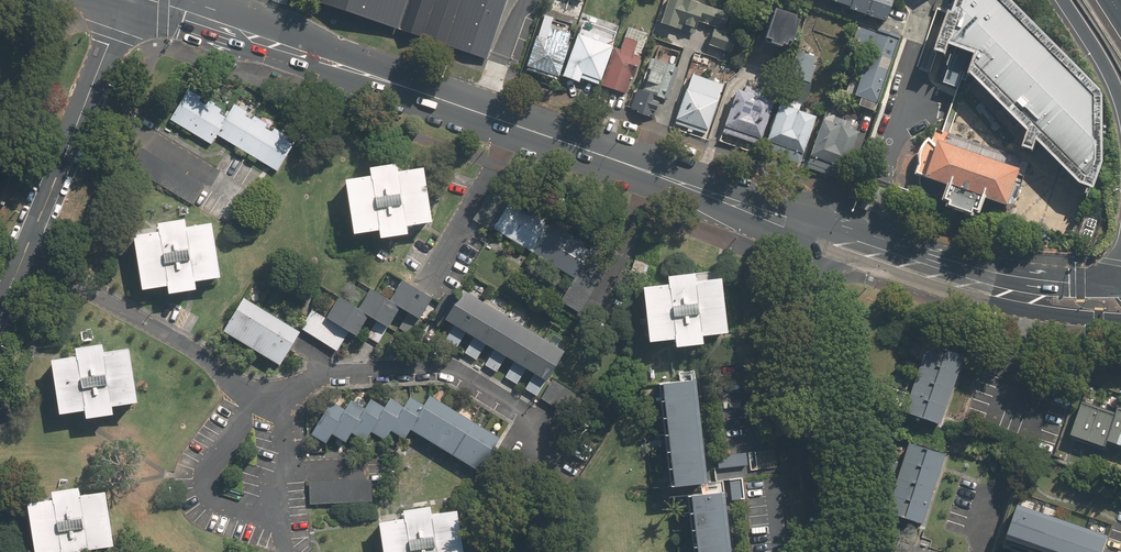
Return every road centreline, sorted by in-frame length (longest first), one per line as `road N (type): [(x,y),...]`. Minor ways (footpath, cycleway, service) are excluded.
road 1 (secondary): [(140,0),(833,239)]
road 2 (residential): [(539,443),(529,414),(442,367),(347,371),(283,391),(245,392),(192,348),(24,255)]
road 3 (secondary): [(827,539),(812,326),(833,239)]
road 4 (secondary): [(1120,318),(1009,305),(833,239)]
road 5 (secondary): [(833,239),(1044,282),(1120,285)]
road 6 (tertiary): [(109,0),(108,45),(24,255)]

